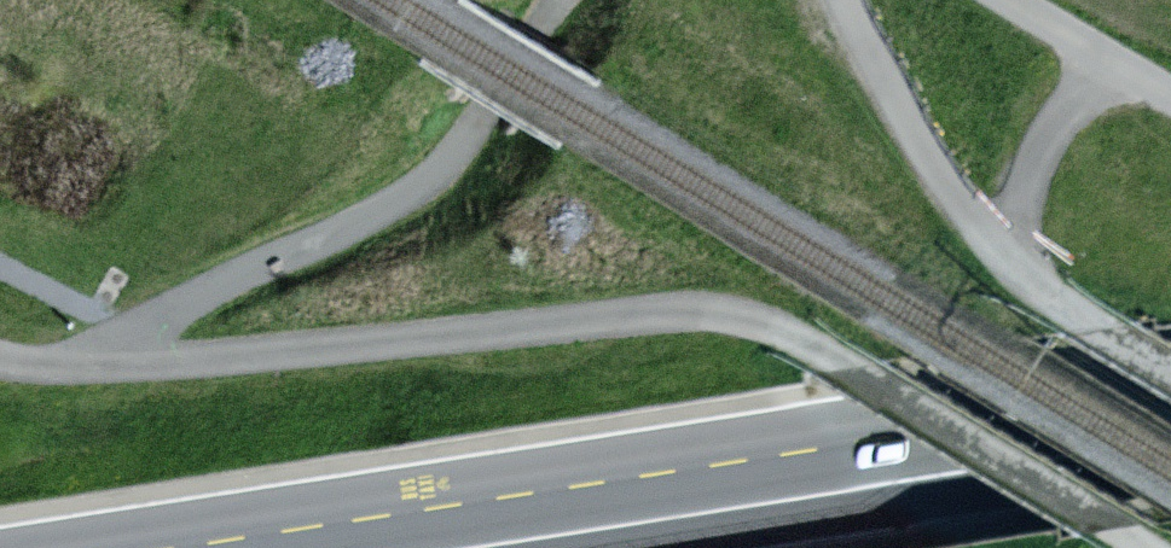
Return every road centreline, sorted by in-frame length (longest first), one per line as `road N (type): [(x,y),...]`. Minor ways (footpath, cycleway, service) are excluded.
road 1 (unclassified): [(1139,547),(801,343),(733,316),(685,312),(88,369),(0,359)]
road 2 (primary): [(1170,431),(427,547)]
road 3 (unclassified): [(1017,260),(911,132),(843,0)]
road 4 (unclassified): [(1110,65),(1068,111),(1029,185),(1017,260)]
road 5 (unclassified): [(1170,373),(1080,317),(1017,260)]
road 6 (unclassified): [(1110,65),(1004,0)]

